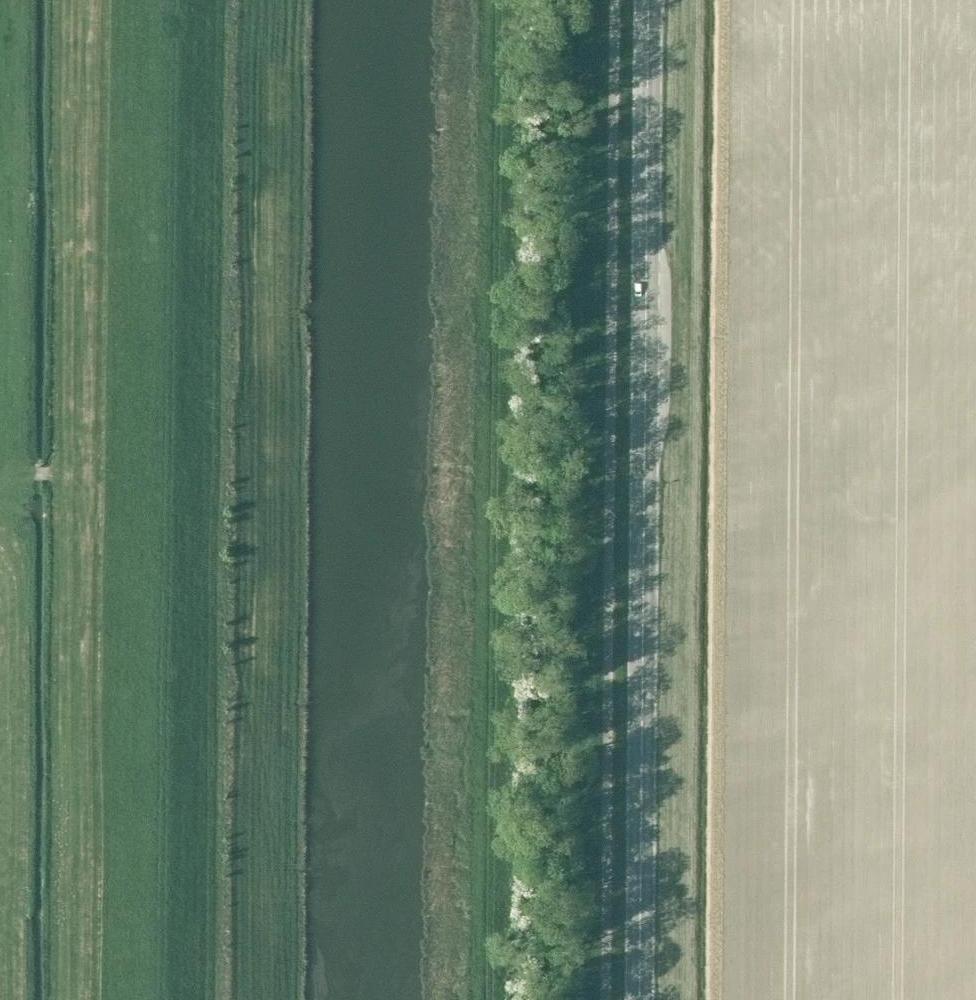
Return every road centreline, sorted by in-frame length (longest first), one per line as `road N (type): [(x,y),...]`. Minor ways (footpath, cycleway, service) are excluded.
road 1 (secondary): [(639,999),(649,0)]

